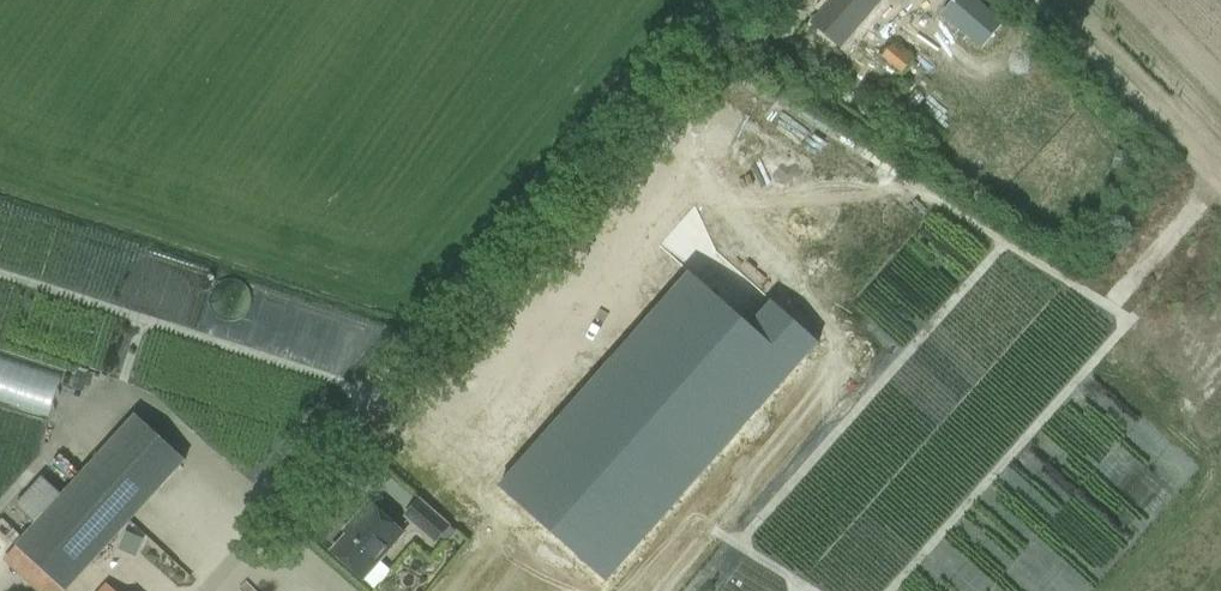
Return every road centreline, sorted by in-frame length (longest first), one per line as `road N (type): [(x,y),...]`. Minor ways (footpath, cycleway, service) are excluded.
road 1 (unclassified): [(191,590),(709,0)]

